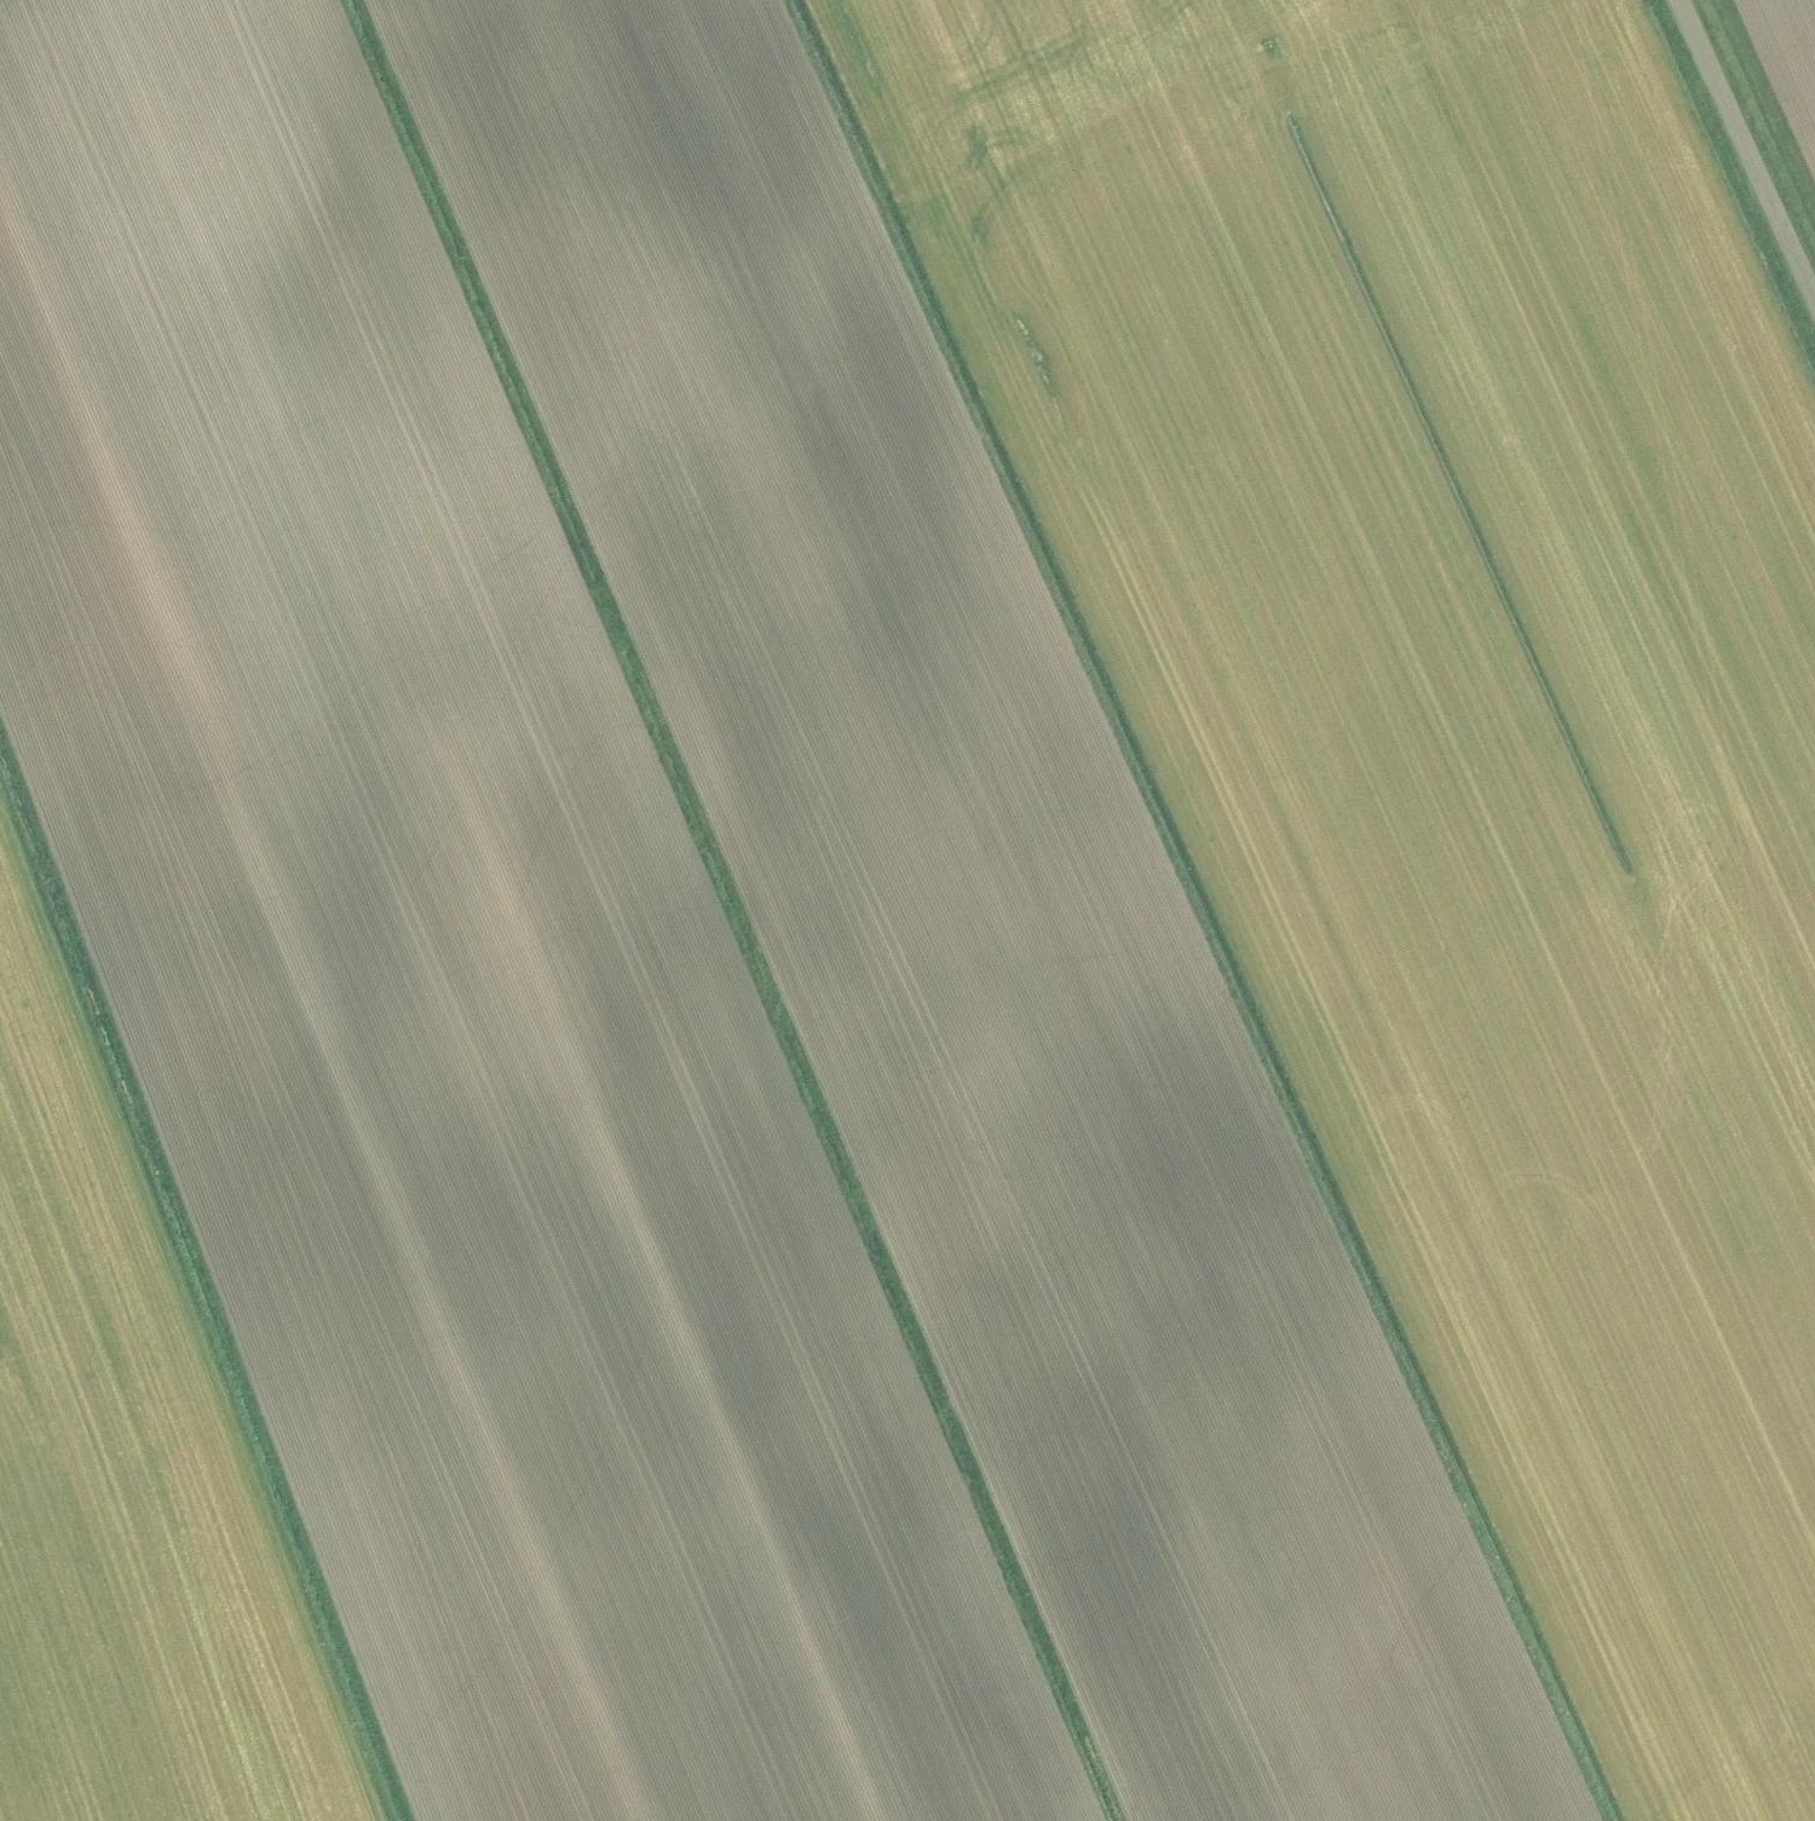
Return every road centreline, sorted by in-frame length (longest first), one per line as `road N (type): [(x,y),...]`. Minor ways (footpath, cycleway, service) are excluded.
road 1 (unclassified): [(1814,299),(1681,0)]

